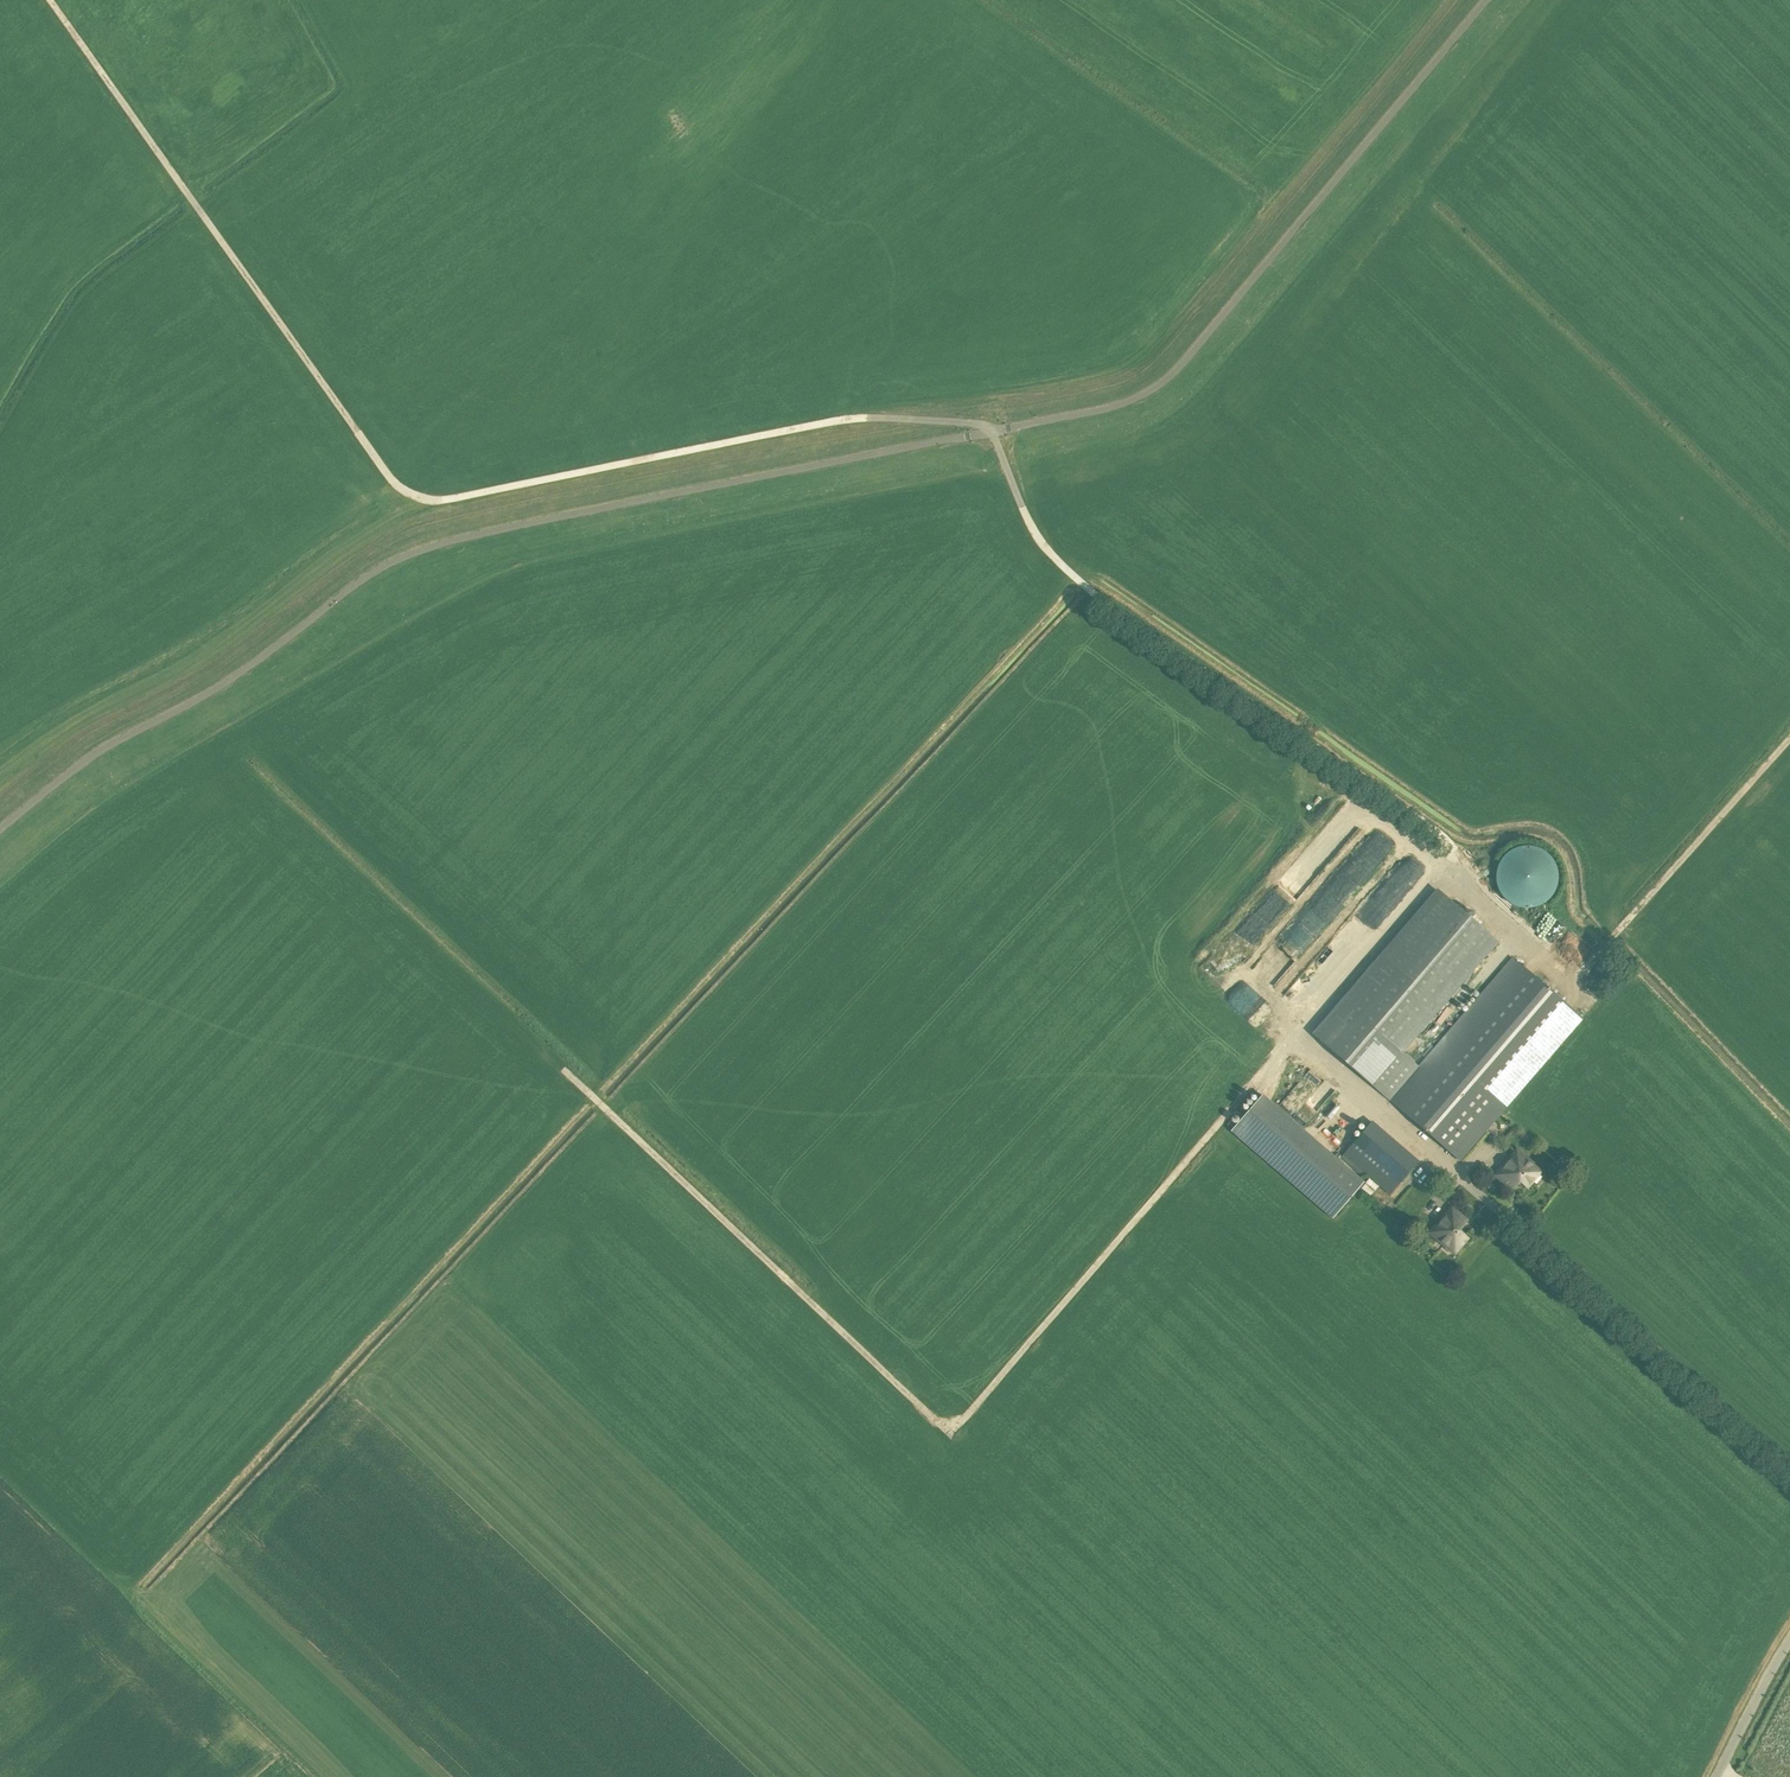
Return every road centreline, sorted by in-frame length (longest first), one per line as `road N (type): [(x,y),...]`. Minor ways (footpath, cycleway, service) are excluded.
road 1 (track): [(567,1074),(948,1430),(971,1418),(1300,1033)]
road 2 (track): [(1789,744),(1572,990)]
road 3 (unclassified): [(1719,1776),(1789,1646)]

